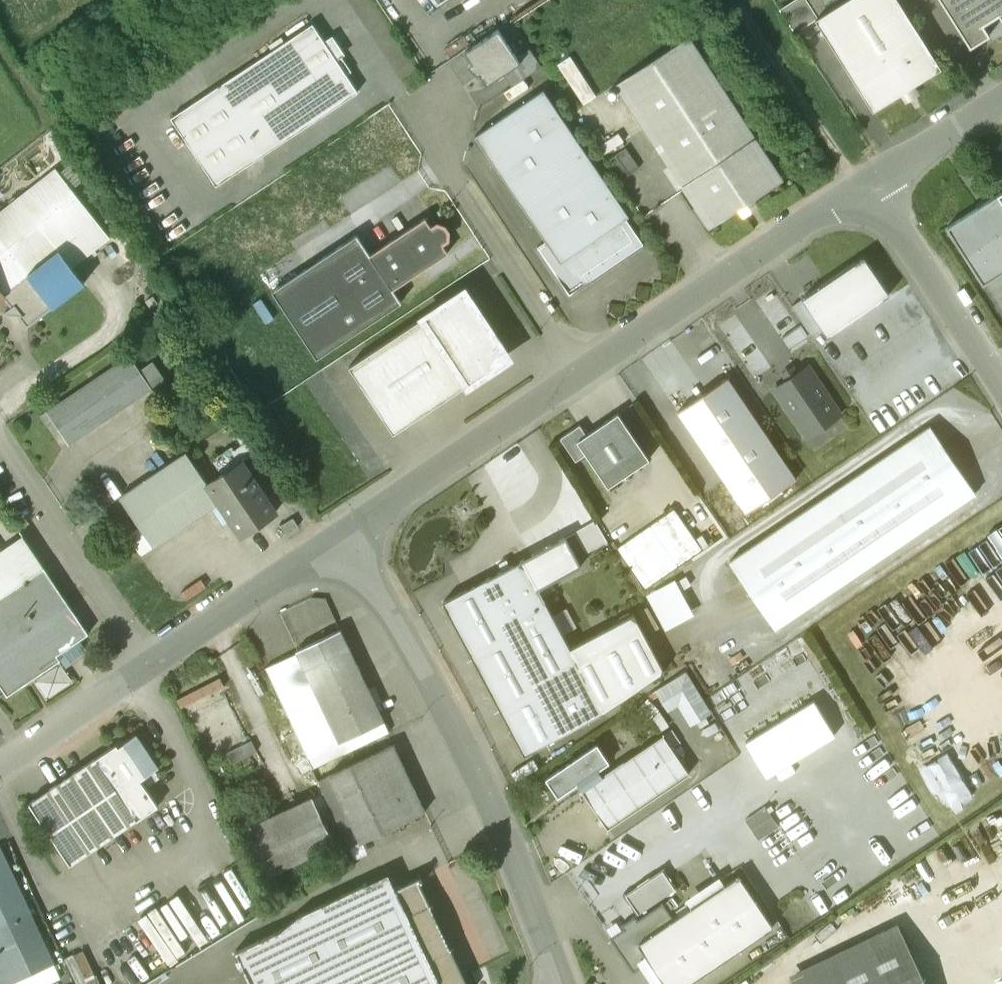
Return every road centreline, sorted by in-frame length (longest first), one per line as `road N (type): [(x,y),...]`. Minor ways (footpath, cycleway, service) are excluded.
road 1 (unclassified): [(340,539),(482,773),(567,983)]
road 2 (unclassified): [(864,184),(581,368)]
road 3 (unclassified): [(581,368),(412,97)]
road 4 (unclassified): [(581,368),(340,539)]
road 5 (unclassified): [(151,664),(0,440)]
road 6 (unclassified): [(1001,388),(864,184)]
road 7 (track): [(857,188),(730,0)]
road 8 (unclassified): [(340,539),(151,664)]
road 9 (unclassified): [(151,664),(0,766)]
road 10 (unclassified): [(1001,98),(864,184)]

